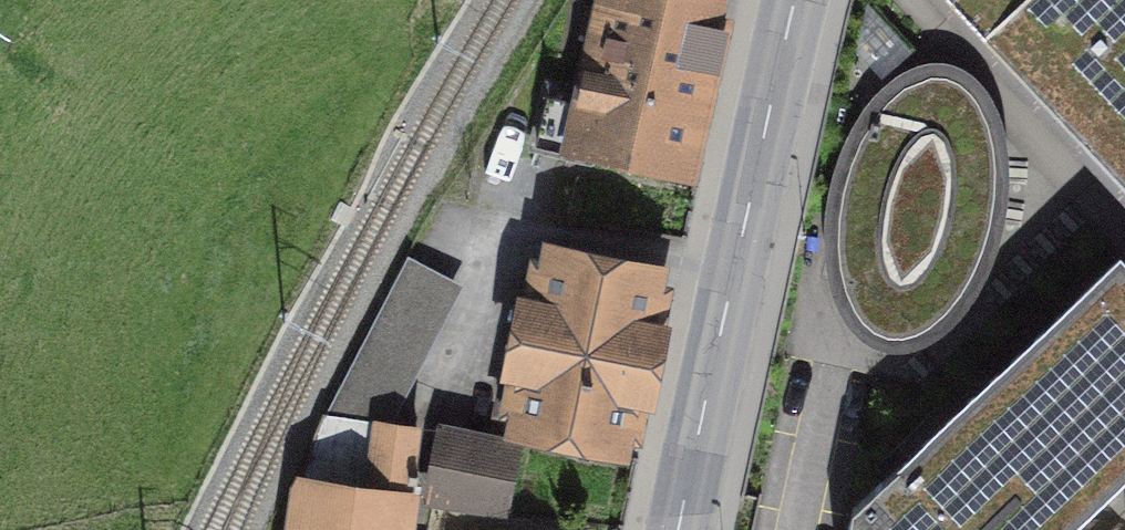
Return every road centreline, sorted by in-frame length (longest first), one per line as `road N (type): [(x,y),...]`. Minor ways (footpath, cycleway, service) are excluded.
road 1 (secondary): [(798,0),(674,529)]

